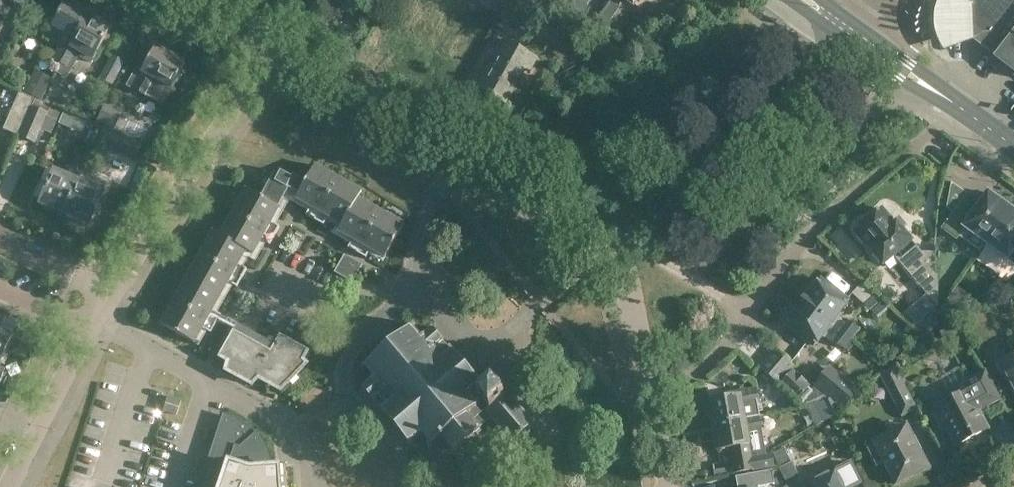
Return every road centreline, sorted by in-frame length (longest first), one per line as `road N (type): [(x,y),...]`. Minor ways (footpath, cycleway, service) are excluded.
road 1 (unclassified): [(614,240),(852,33)]
road 2 (residential): [(116,296),(275,47)]
road 3 (residential): [(307,486),(306,455),(280,424),(100,327)]
road 4 (residential): [(402,279),(473,346),(614,240)]
road 5 (residential): [(669,486),(614,240)]
road 6 (residential): [(457,145),(275,47)]
road 7 (secondary): [(1013,148),(852,33)]
road 8 (residential): [(614,240),(457,145)]
road 9 (residential): [(14,486),(100,327)]
road 10 (residential): [(402,279),(457,145)]
road 11 (residential): [(282,279),(339,311),(402,279)]
road 12 (residential): [(116,296),(0,246)]

